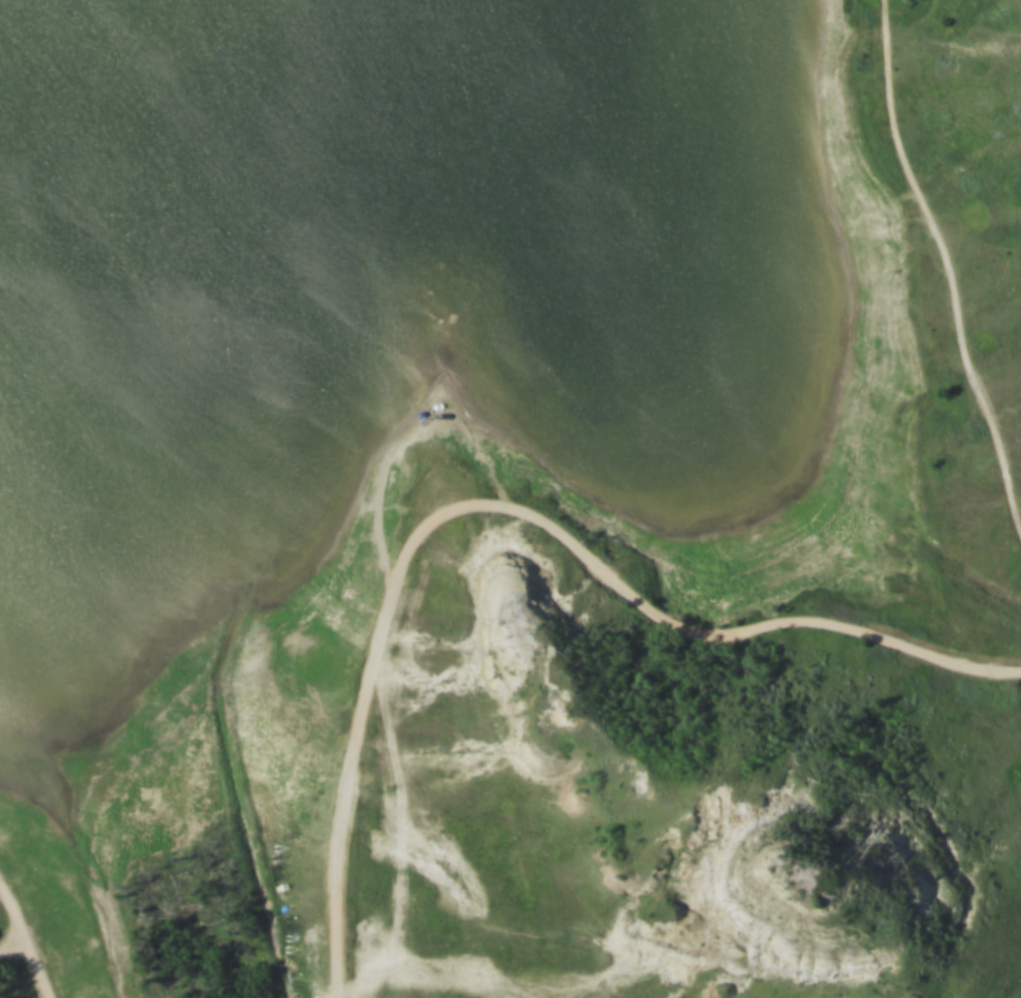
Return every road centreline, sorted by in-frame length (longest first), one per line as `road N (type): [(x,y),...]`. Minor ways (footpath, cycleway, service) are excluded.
road 1 (residential): [(1020,675),(971,671),(814,628),(698,642),(653,617),(540,520),(511,512),(451,518),(419,542),(405,569),(355,766),(338,902),(342,997)]
road 2 (track): [(419,542),(80,573),(0,589)]
road 3 (residential): [(49,997),(0,882)]

